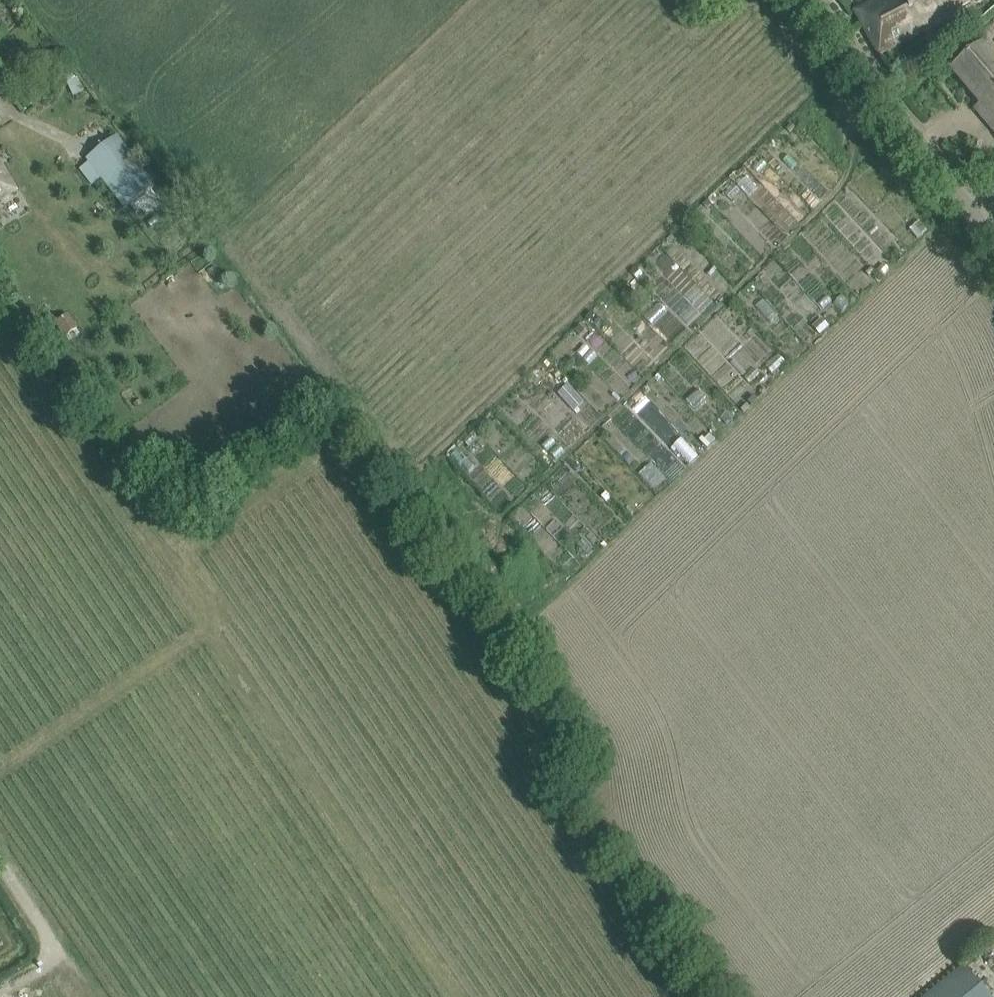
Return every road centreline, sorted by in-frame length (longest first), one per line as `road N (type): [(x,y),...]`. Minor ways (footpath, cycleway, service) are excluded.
road 1 (unclassified): [(993,247),(806,0)]
road 2 (track): [(88,996),(0,862)]

